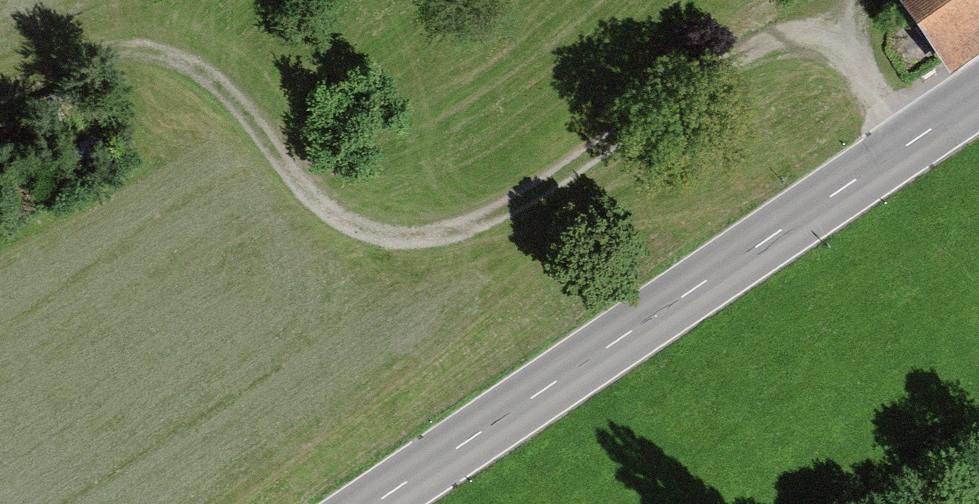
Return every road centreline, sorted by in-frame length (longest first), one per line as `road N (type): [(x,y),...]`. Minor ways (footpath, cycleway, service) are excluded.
road 1 (track): [(0,109),(109,54),(245,107),(341,224),(516,214),(805,15),(906,145)]
road 2 (tertiary): [(978,96),(372,503)]

